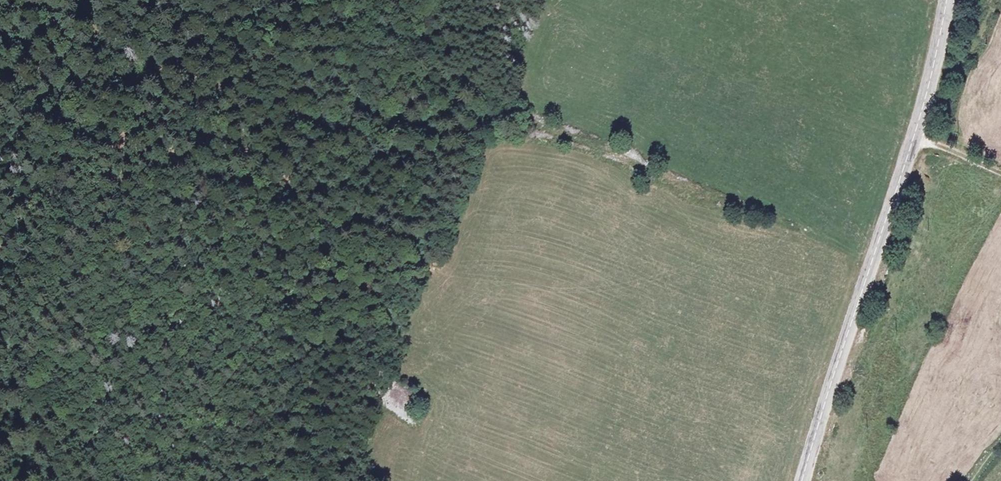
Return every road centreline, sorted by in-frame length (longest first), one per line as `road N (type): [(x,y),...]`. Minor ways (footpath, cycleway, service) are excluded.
road 1 (tertiary): [(802,480),(911,152),(949,0)]

